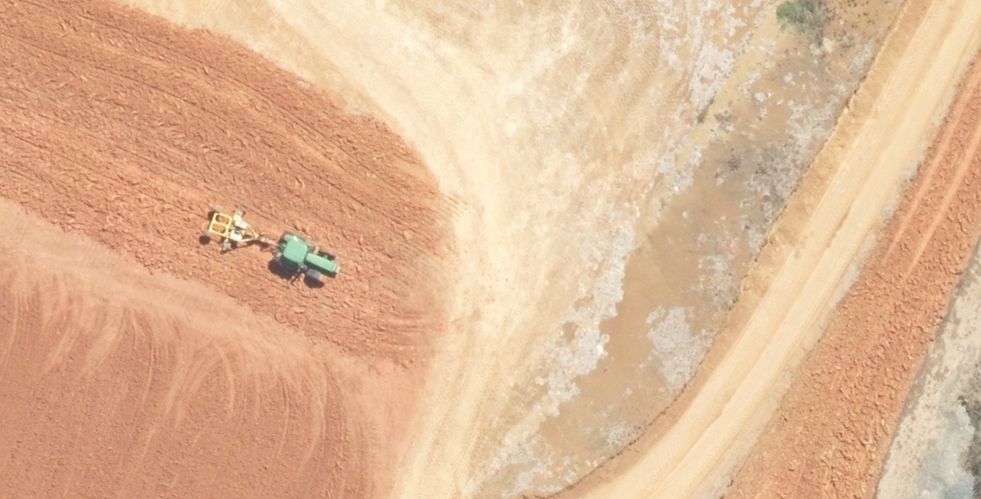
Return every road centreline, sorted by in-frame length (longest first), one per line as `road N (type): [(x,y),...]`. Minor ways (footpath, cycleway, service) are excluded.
road 1 (tertiary): [(578,0),(572,65),(547,118),(507,159),(456,187),(399,196),(342,188),(290,162),(249,120),(223,69)]
road 2 (unknown): [(980,235),(507,159)]
road 3 (unknown): [(579,8),(708,104),(980,235)]
road 4 (tertiary): [(223,69),(166,26),(104,0)]

